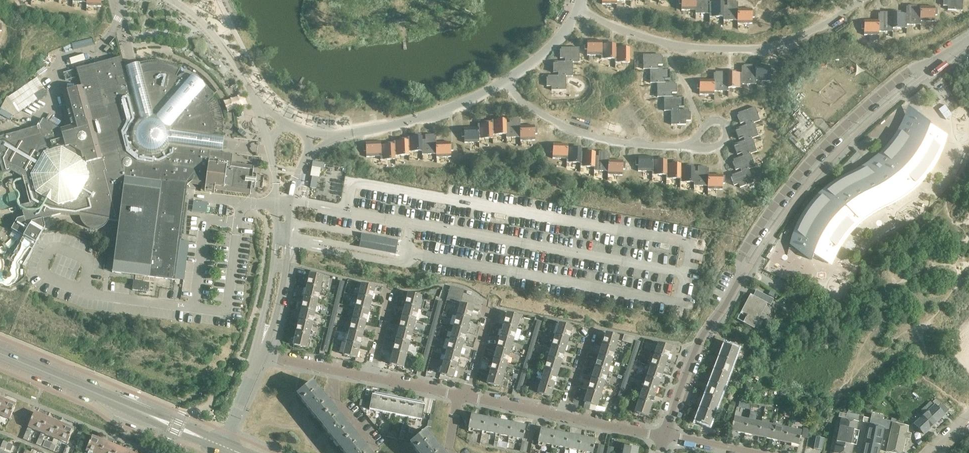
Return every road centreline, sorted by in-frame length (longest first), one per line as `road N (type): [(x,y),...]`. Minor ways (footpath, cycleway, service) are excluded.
road 1 (residential): [(665,436),(694,346),(779,199),(860,111),(906,73),(929,70)]
road 2 (secondary): [(221,445),(0,353)]

